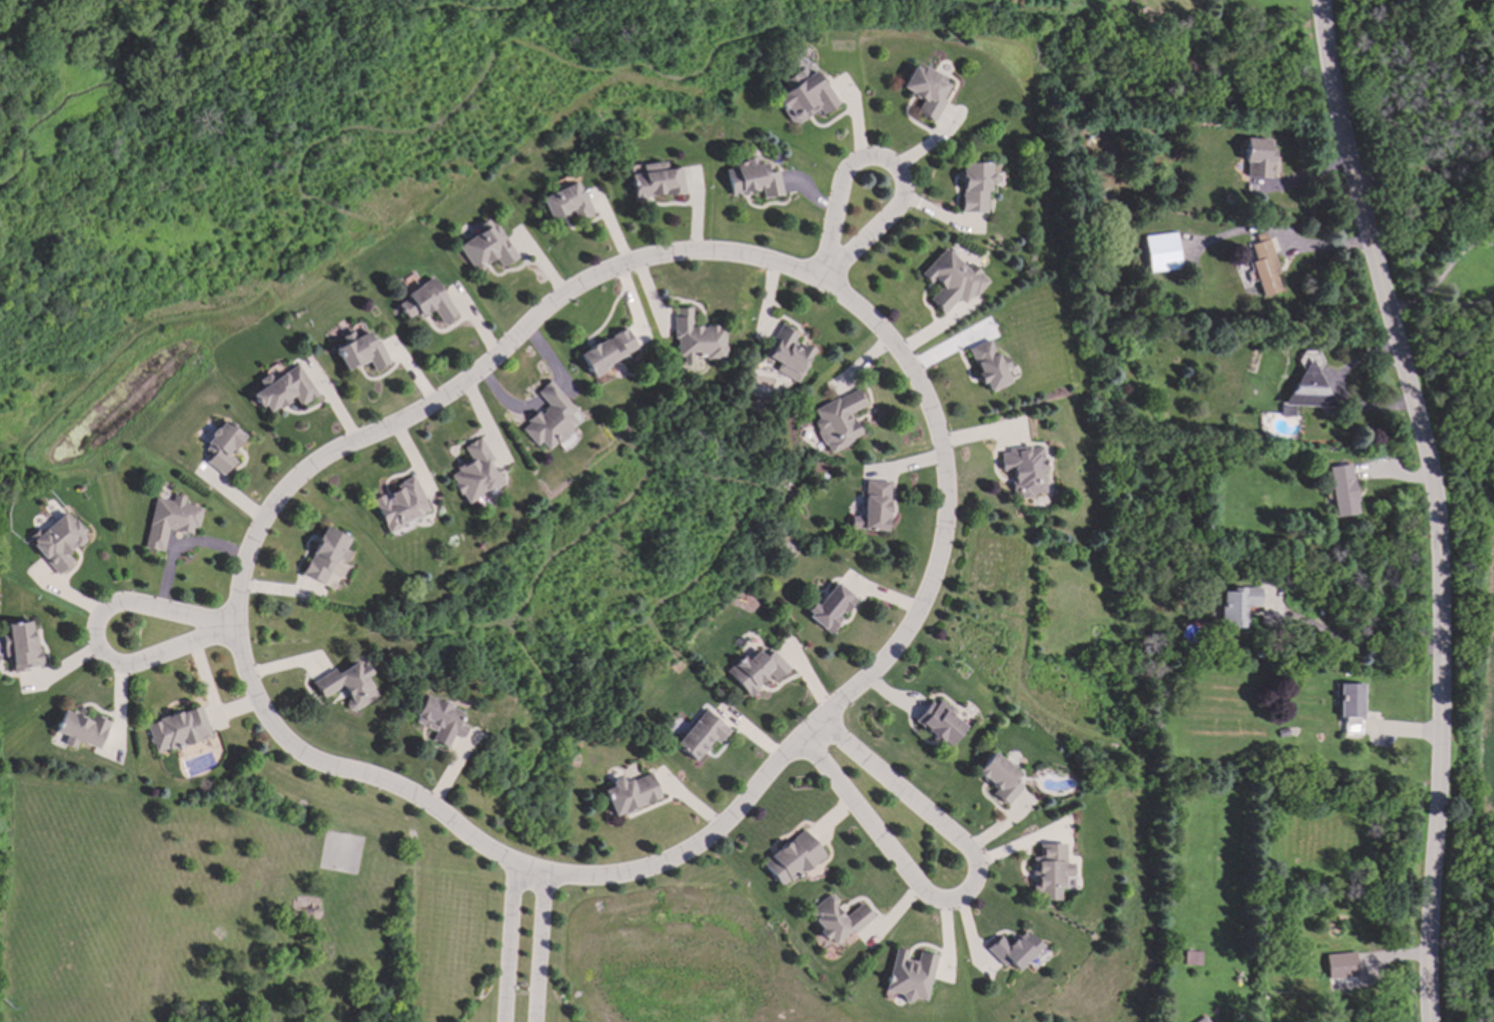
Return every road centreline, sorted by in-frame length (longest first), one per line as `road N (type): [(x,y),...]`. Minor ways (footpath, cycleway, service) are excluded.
road 1 (residential): [(546,878),(605,880),(662,868),(715,837),(883,663),(927,602),(945,542),(949,479),(933,413),(902,352),(823,284),(779,266),(688,254),(596,278),(555,302),(465,385),(304,475),(263,523),(247,559),(237,629),(260,704),(286,743),(323,766),(432,806),(546,878)]
road 2 (residential): [(1321,0),(1335,97),(1429,461),(1440,535),(1431,1021)]
road 3 (residential): [(812,732),(820,762),(927,895),(948,906),(969,894),(980,874),(972,852),(840,742),(812,732)]
road 4 (residential): [(237,629),(108,608),(95,638),(107,661),(131,667),(237,629)]
road 5 (residential): [(823,284),(903,205),(903,178),(889,163),(864,161),(844,174),(823,284)]
road 6 (residential): [(516,863),(506,1021)]
road 7 (residential): [(537,1021),(546,878)]

